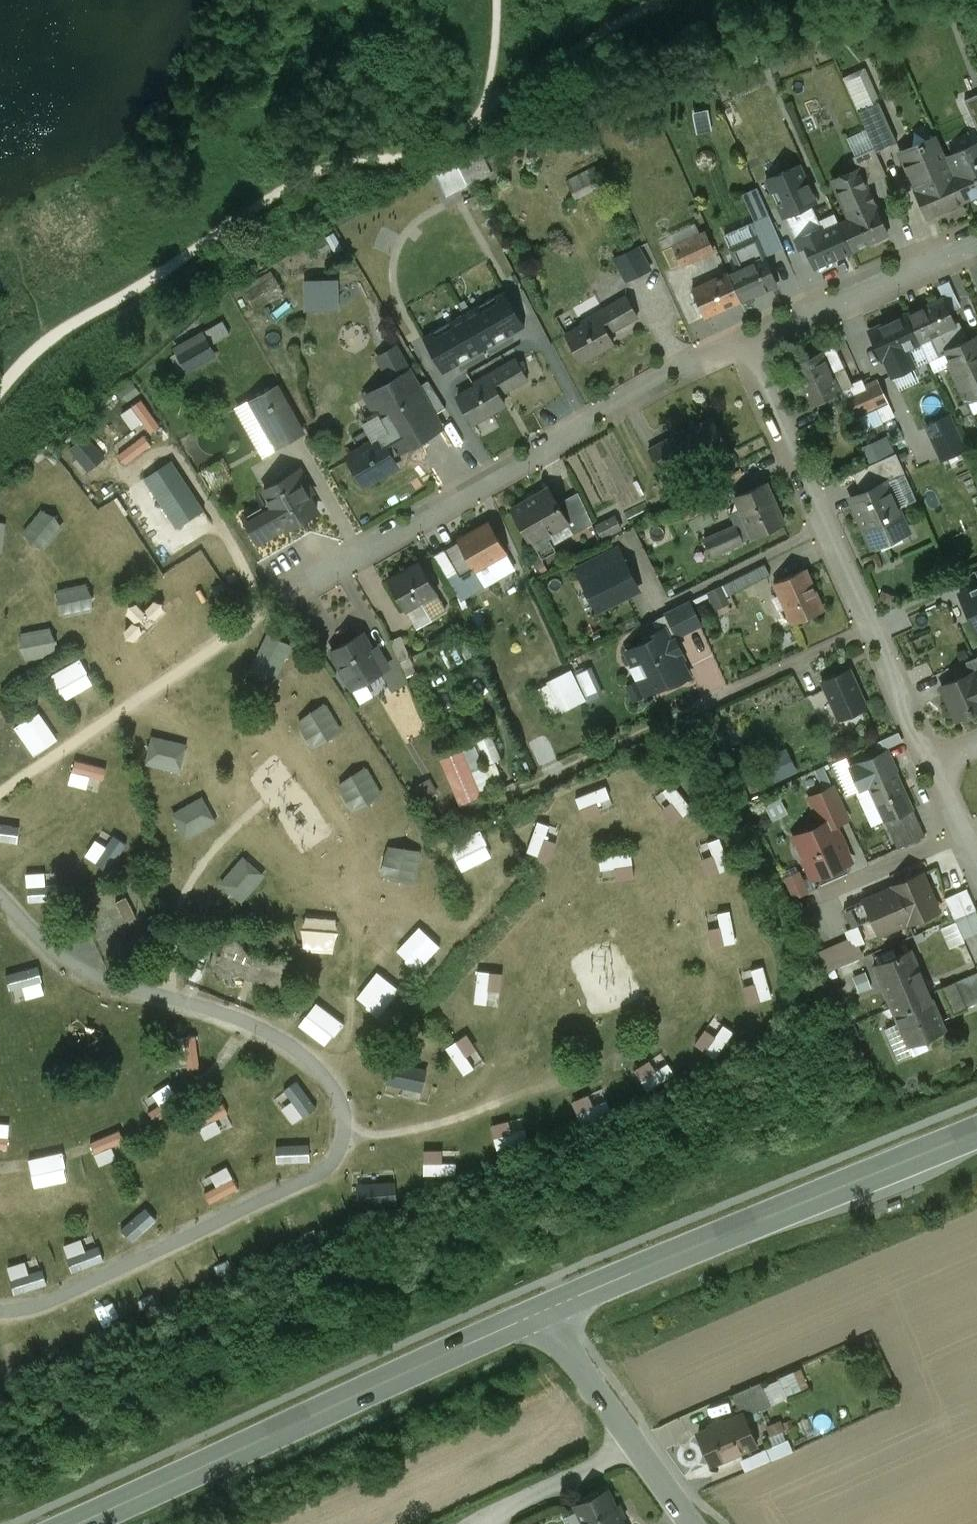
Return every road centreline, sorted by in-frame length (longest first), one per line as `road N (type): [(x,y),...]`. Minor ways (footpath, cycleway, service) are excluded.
road 1 (secondary): [(78,1523),(549,1309)]
road 2 (residential): [(319,581),(660,378),(743,346)]
road 3 (secondary): [(549,1309),(976,1132)]
road 4 (residential): [(935,765),(743,346)]
road 5 (tertiary): [(692,1523),(549,1309)]
road 6 (residential): [(743,346),(976,246)]

